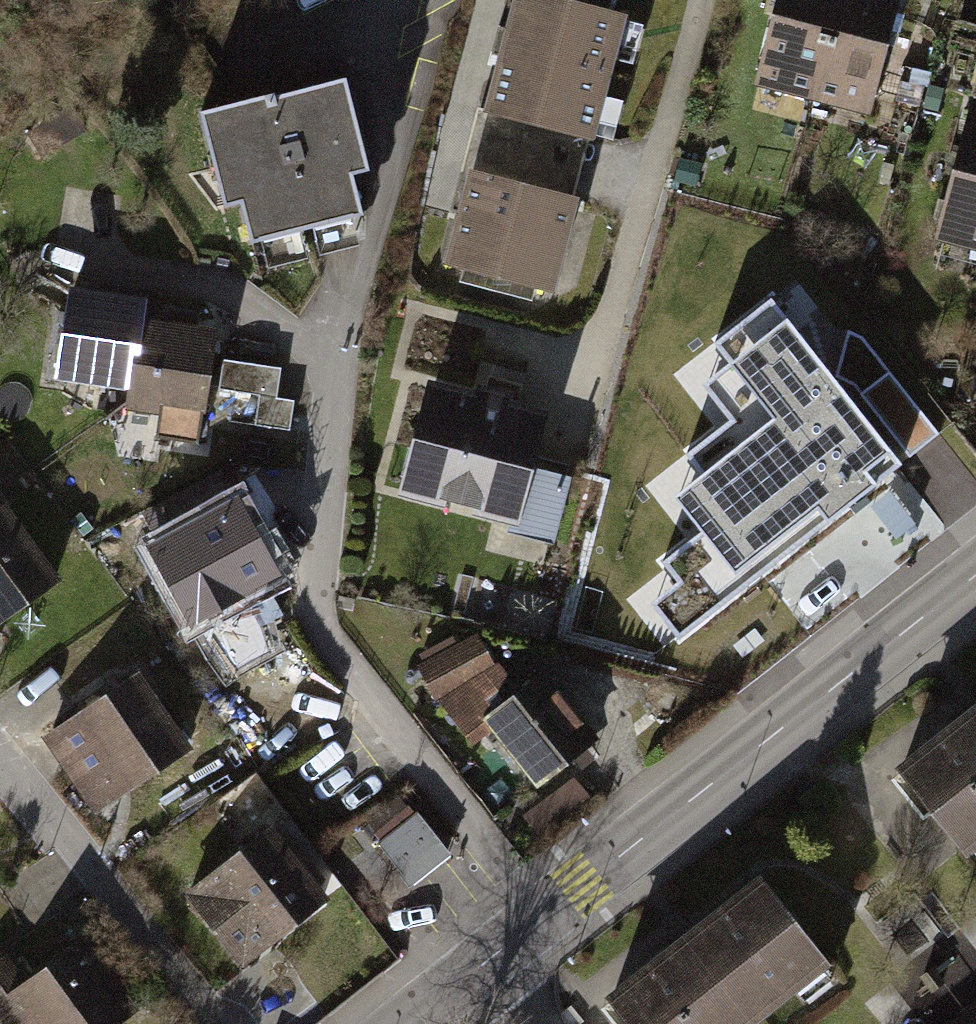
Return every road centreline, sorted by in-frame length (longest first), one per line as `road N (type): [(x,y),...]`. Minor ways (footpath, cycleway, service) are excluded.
road 1 (residential): [(410,0),(315,609),(541,916)]
road 2 (tertiary): [(975,574),(541,916)]
road 3 (residential): [(0,738),(223,1023)]

